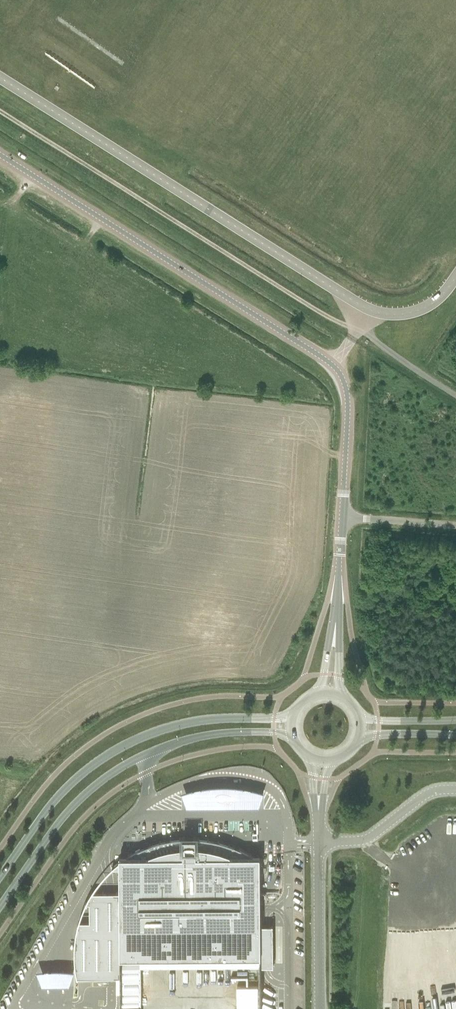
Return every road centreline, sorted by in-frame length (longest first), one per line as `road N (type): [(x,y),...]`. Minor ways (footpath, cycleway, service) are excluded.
road 1 (unclassified): [(343,517),(347,394),(332,365),(0,155)]
road 2 (track): [(455,396),(0,110)]
road 3 (secondary): [(0,907),(54,830),(123,766),(215,733),(290,738)]
road 4 (secondary): [(290,714),(176,726),(116,749),(71,781),(0,875)]
road 5 (residential): [(321,1008),(318,844)]
road 6 (residential): [(455,790),(426,795),(364,840),(318,844)]

